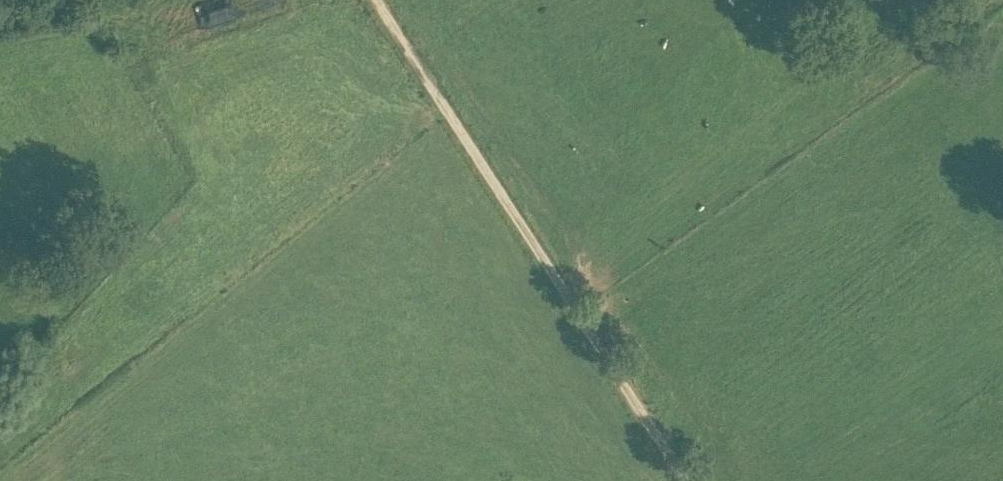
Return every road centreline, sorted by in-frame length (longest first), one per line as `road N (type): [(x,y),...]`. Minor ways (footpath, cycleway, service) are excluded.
road 1 (track): [(688,480),(379,0)]

